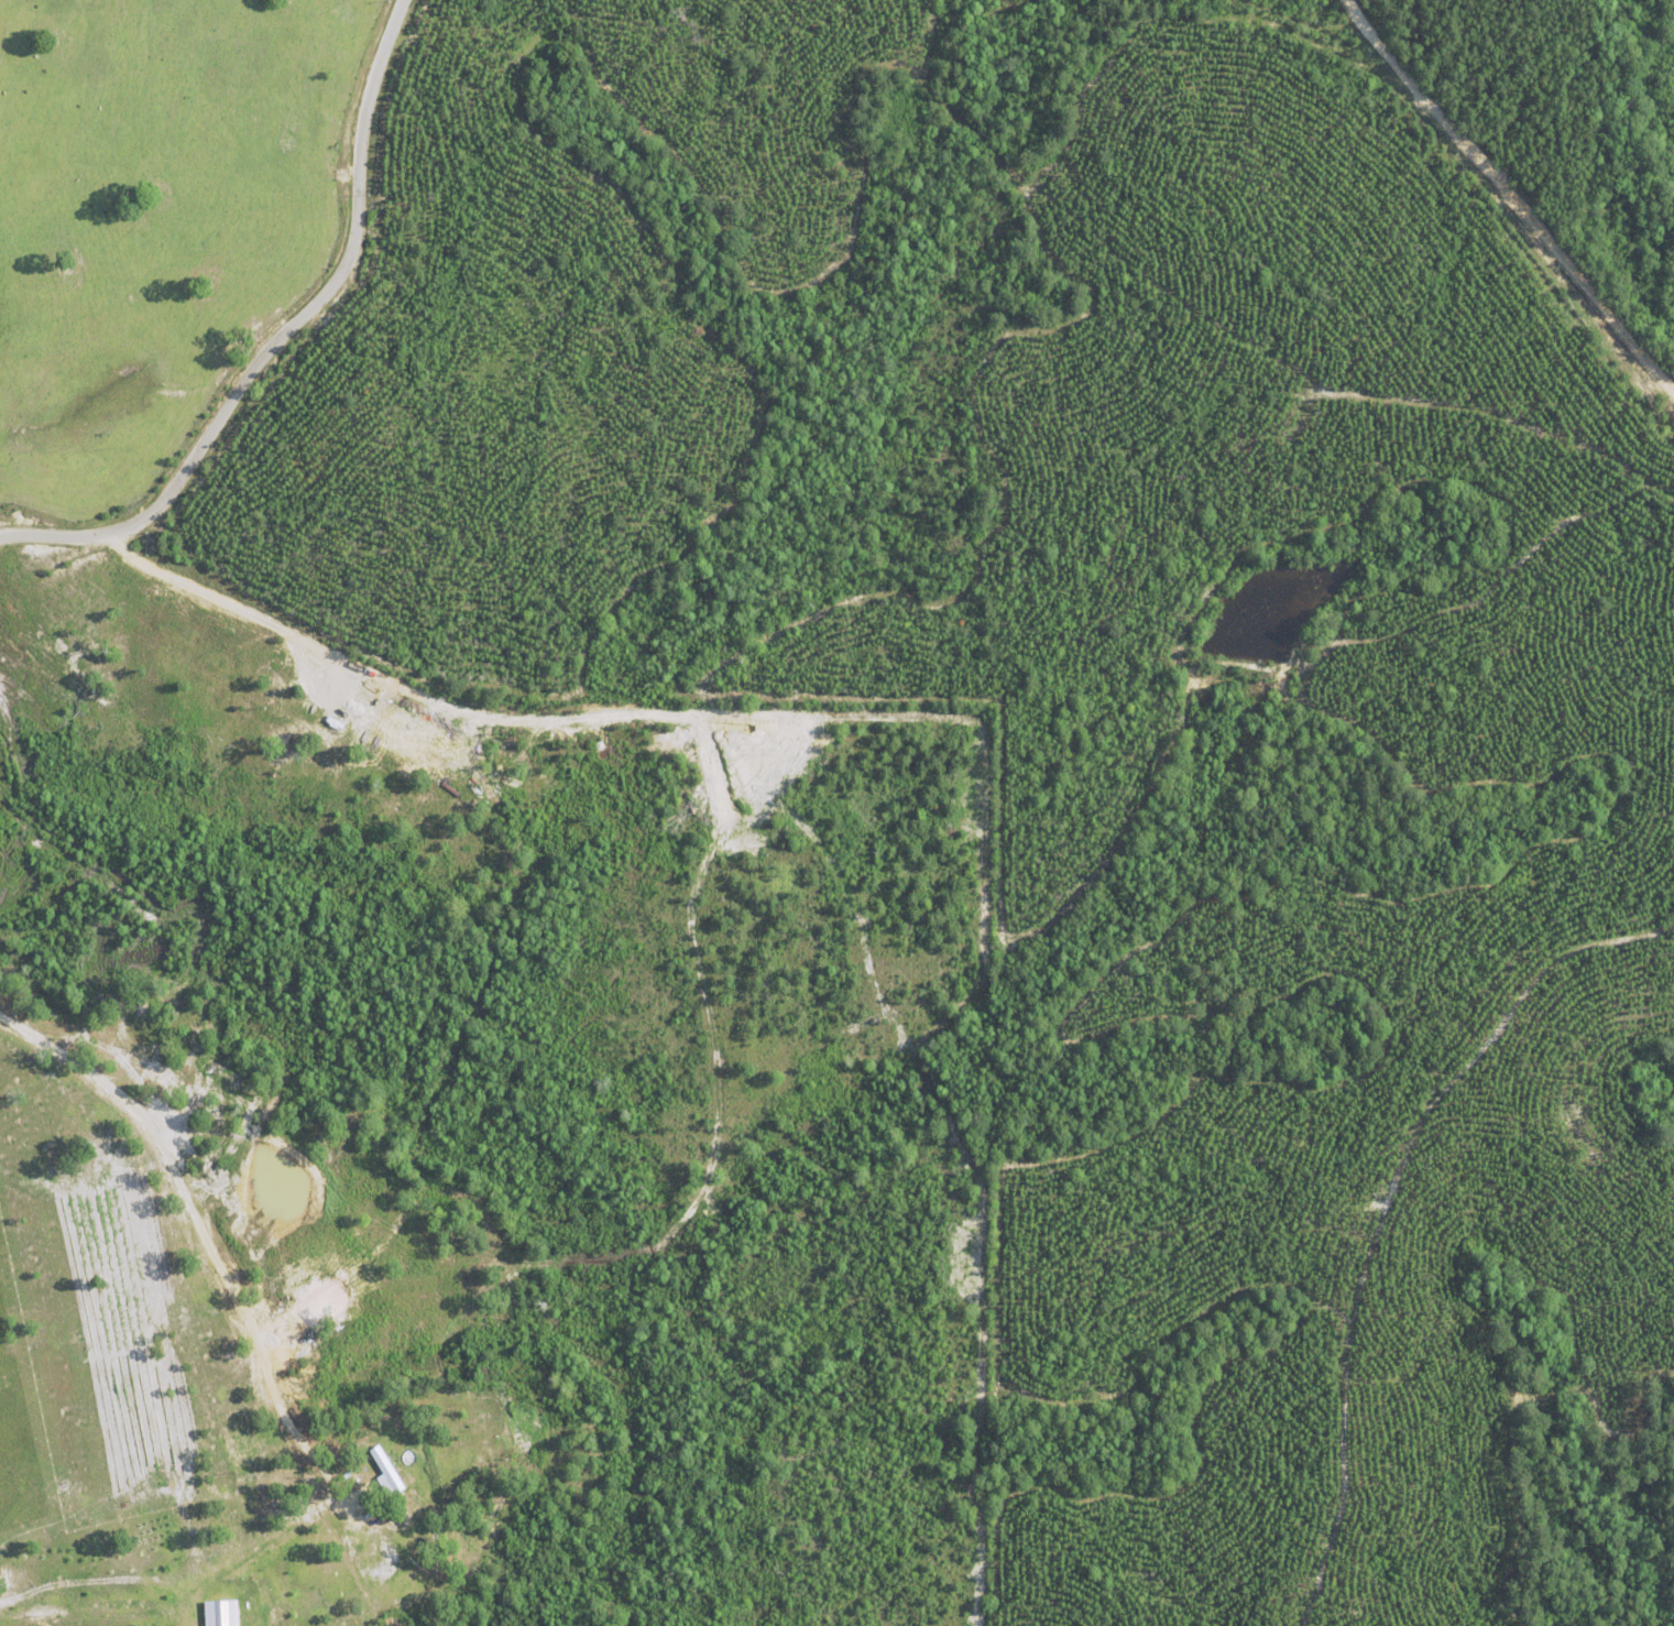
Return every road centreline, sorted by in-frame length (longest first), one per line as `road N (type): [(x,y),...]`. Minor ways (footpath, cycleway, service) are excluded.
road 1 (residential): [(0,537),(106,533),(146,513),(238,388),(338,274),(354,232),(364,106),(402,0)]
road 2 (residential): [(1347,0),(1673,391)]

